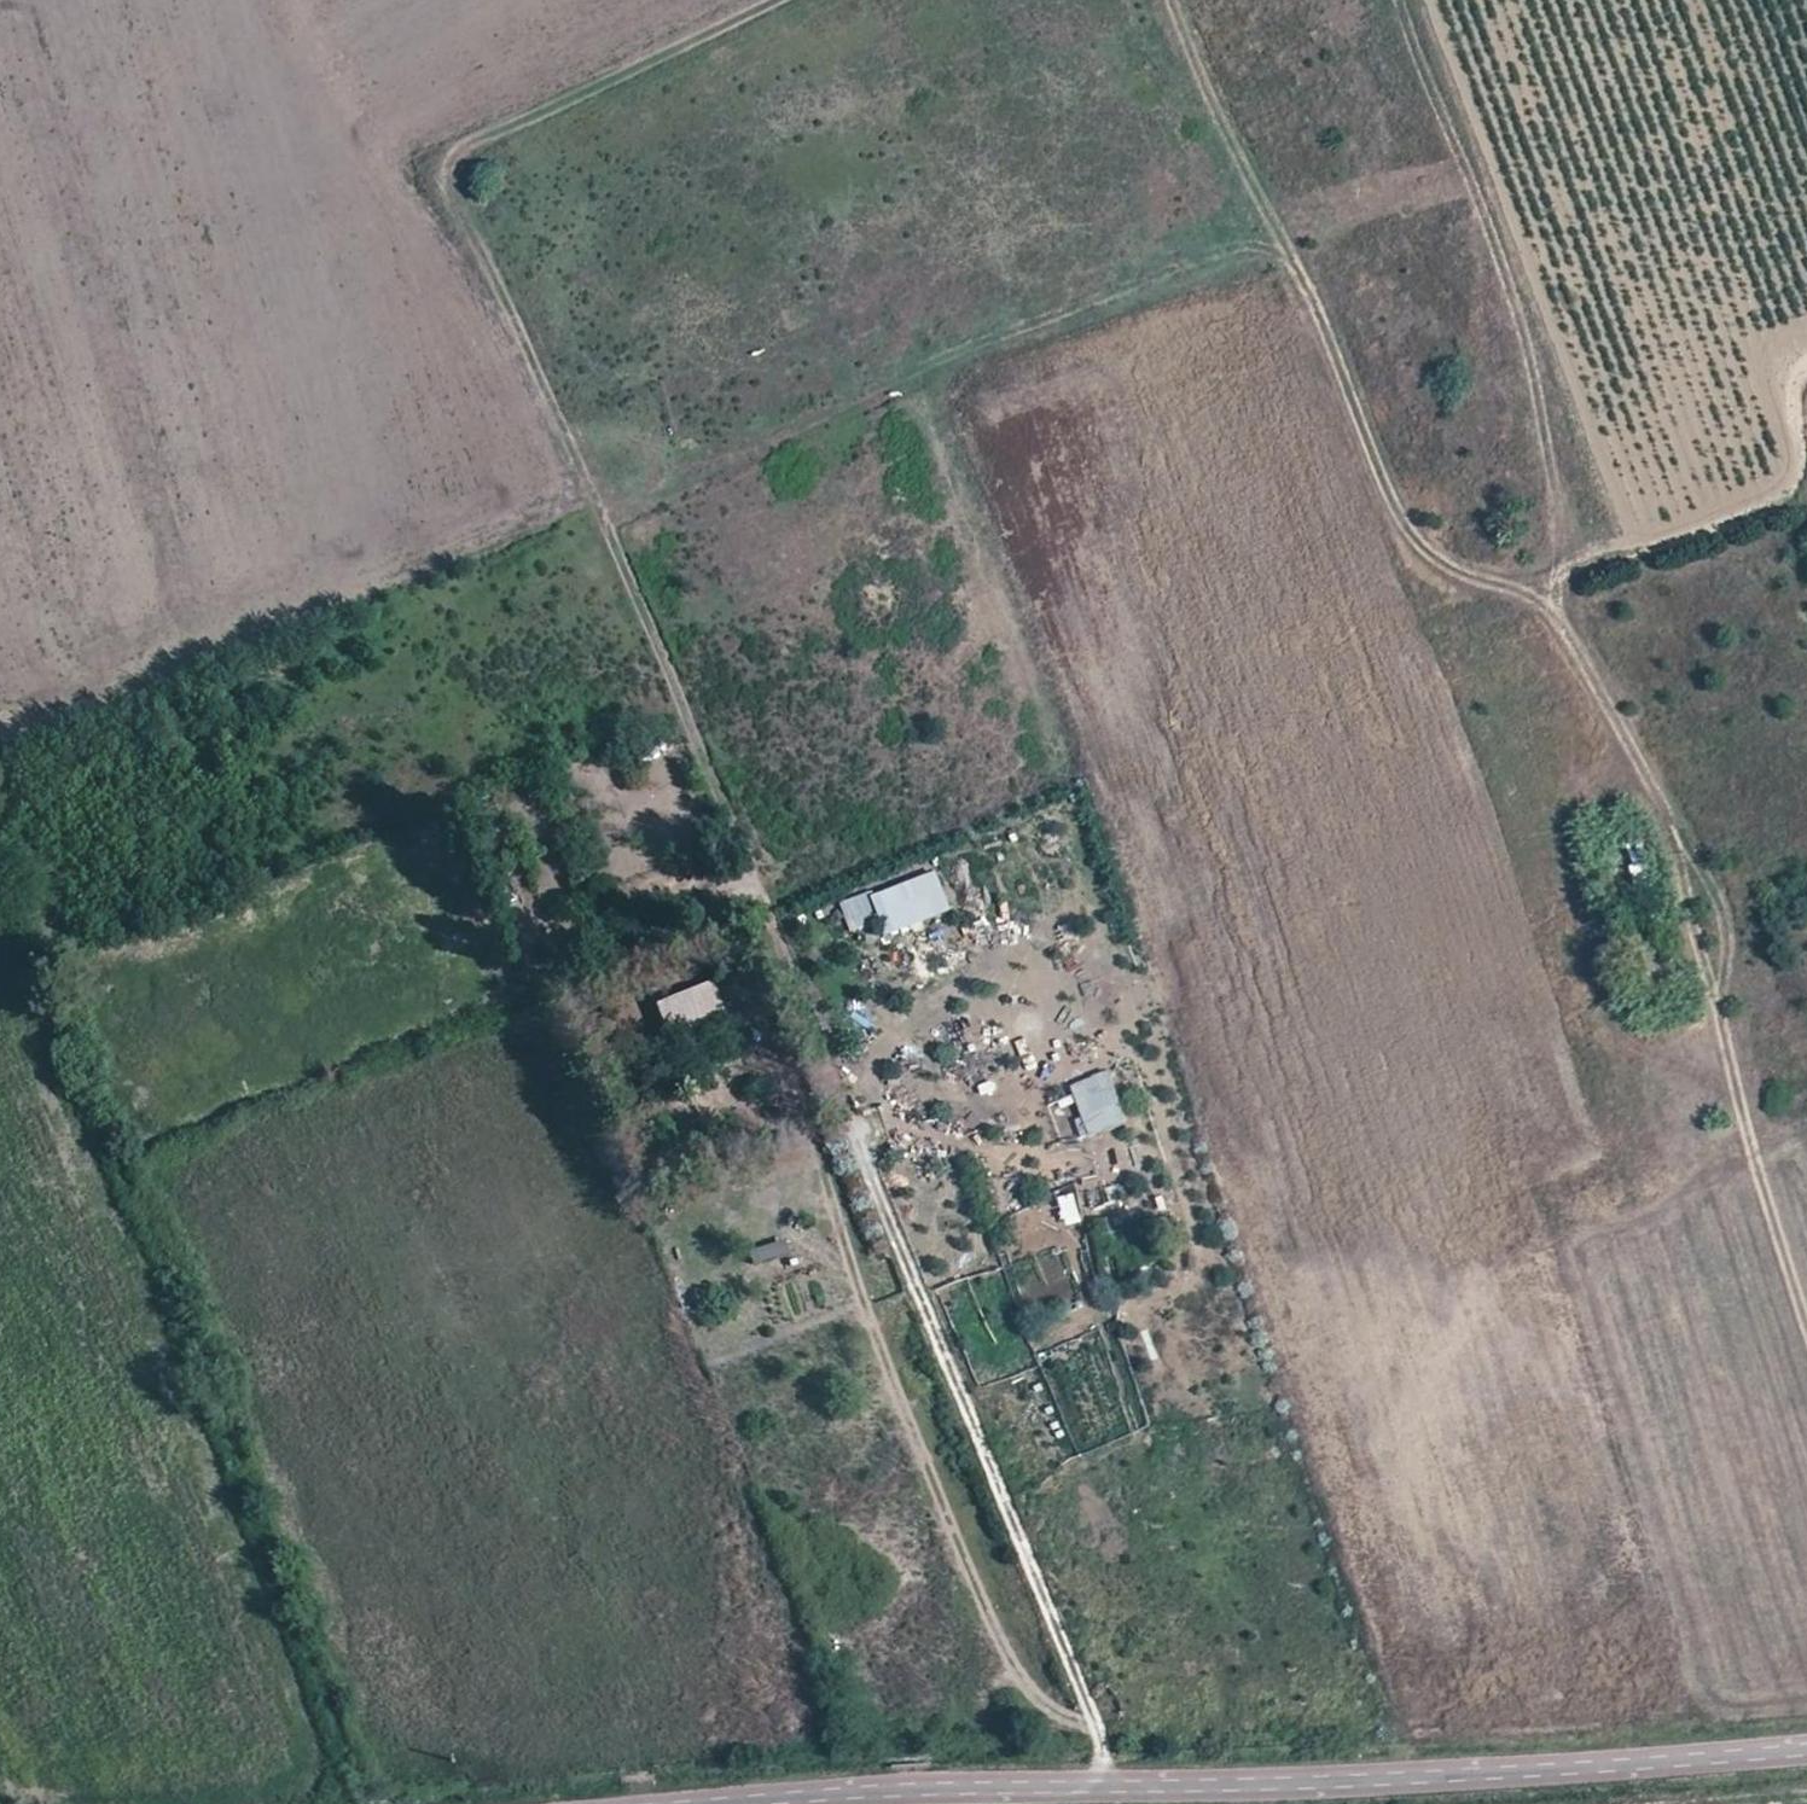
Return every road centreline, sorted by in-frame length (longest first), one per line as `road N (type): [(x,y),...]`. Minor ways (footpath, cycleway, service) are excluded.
road 1 (tertiary): [(851,1803),(1399,1778),(1806,1746)]
road 2 (track): [(1094,1788),(1092,1724),(850,1139)]

